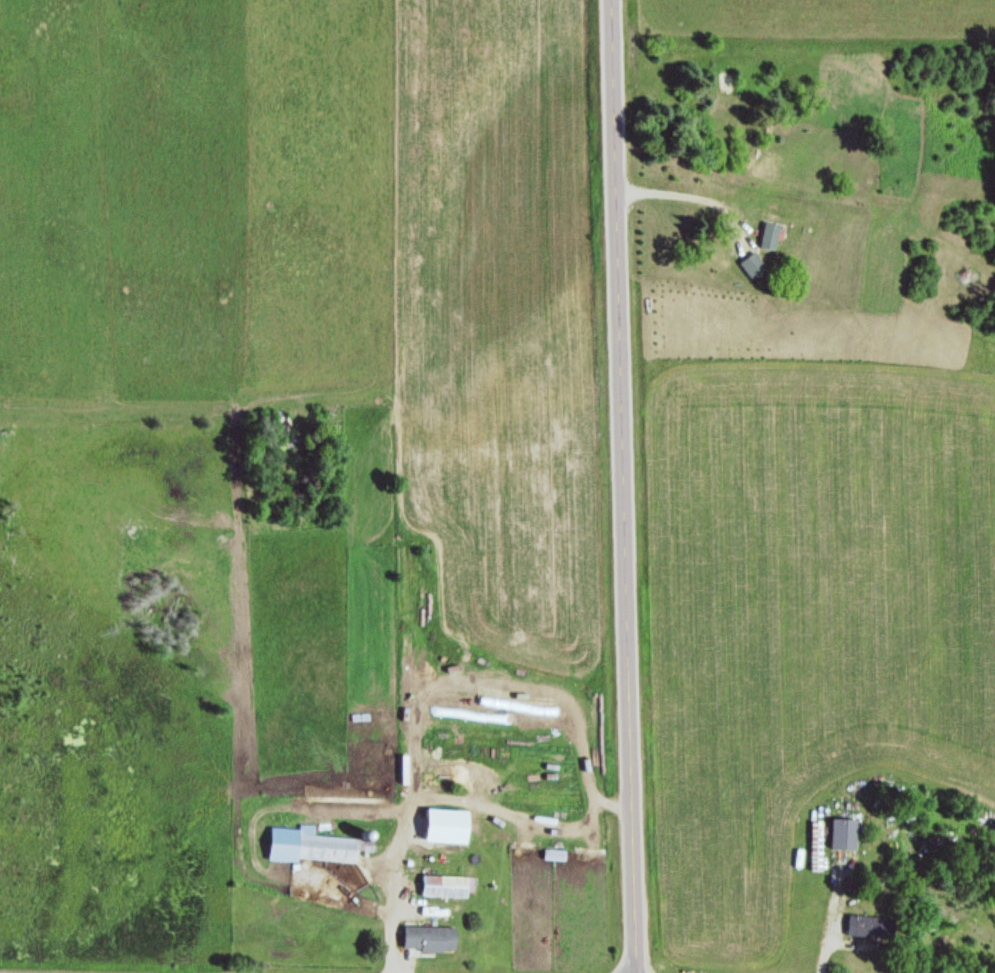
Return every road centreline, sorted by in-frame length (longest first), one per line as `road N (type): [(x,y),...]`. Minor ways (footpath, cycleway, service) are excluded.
road 1 (secondary): [(637,972),(610,0)]

